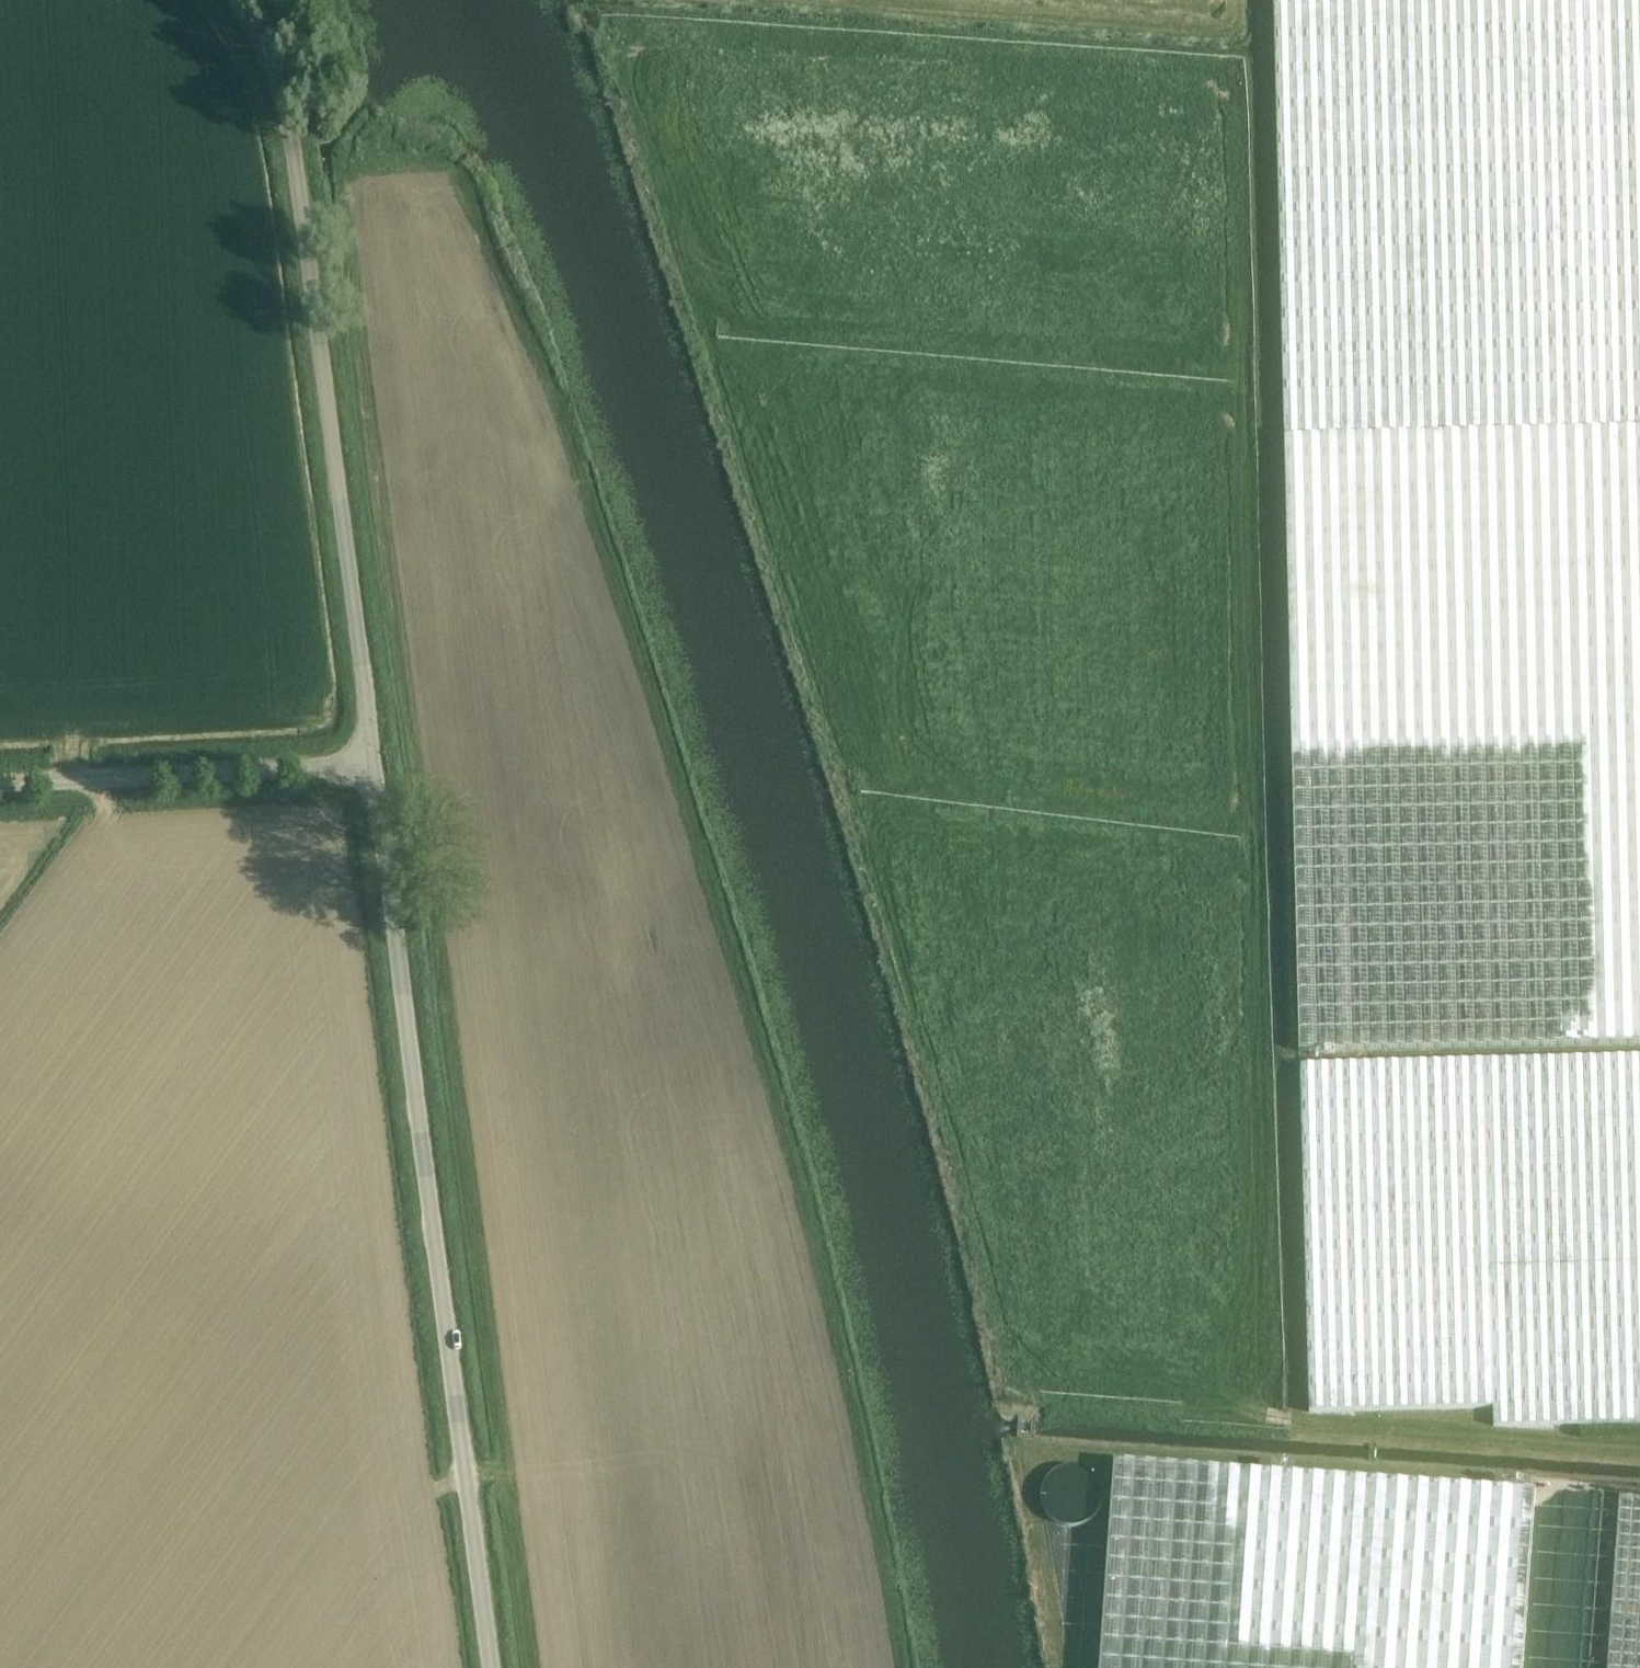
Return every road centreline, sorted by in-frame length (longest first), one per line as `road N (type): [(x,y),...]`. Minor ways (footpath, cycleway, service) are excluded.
road 1 (unclassified): [(487,1667),(373,767)]
road 2 (unclassified): [(373,767),(295,151),(277,83),(221,0)]
road 3 (unclassified): [(0,786),(373,767)]

